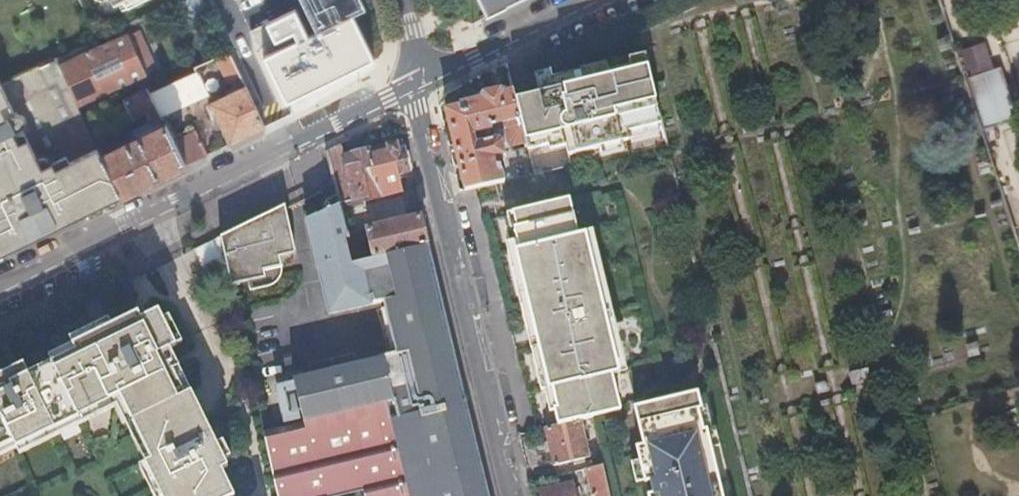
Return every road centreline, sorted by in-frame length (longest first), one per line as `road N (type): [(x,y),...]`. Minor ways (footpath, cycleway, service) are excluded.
road 1 (residential): [(0,282),(414,84)]
road 2 (residential): [(414,84),(508,495)]
road 3 (residential): [(423,80),(583,0)]

